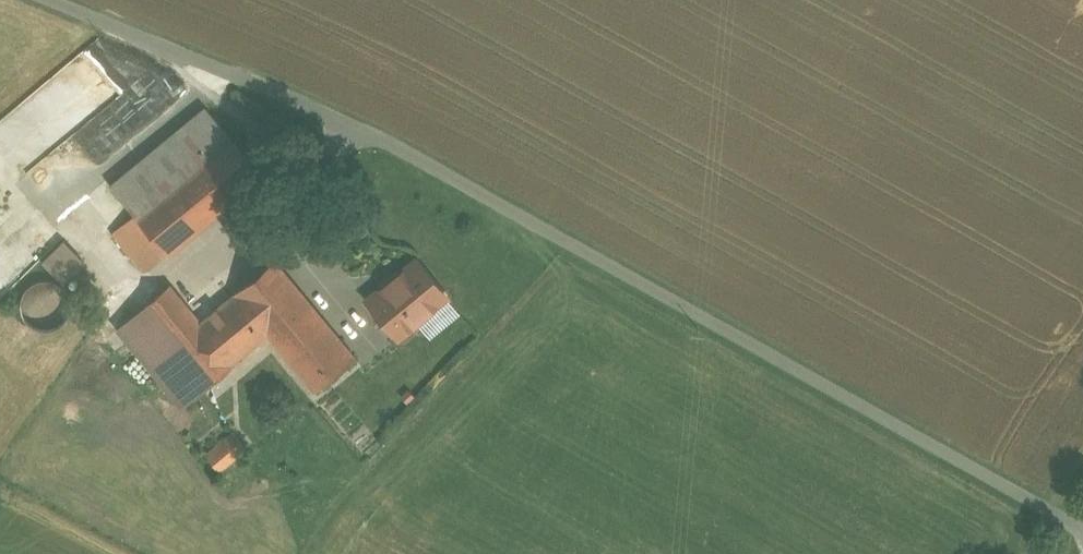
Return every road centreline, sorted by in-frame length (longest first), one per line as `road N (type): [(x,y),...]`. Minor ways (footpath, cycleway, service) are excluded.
road 1 (unclassified): [(88,0),(387,124),(1082,517)]

